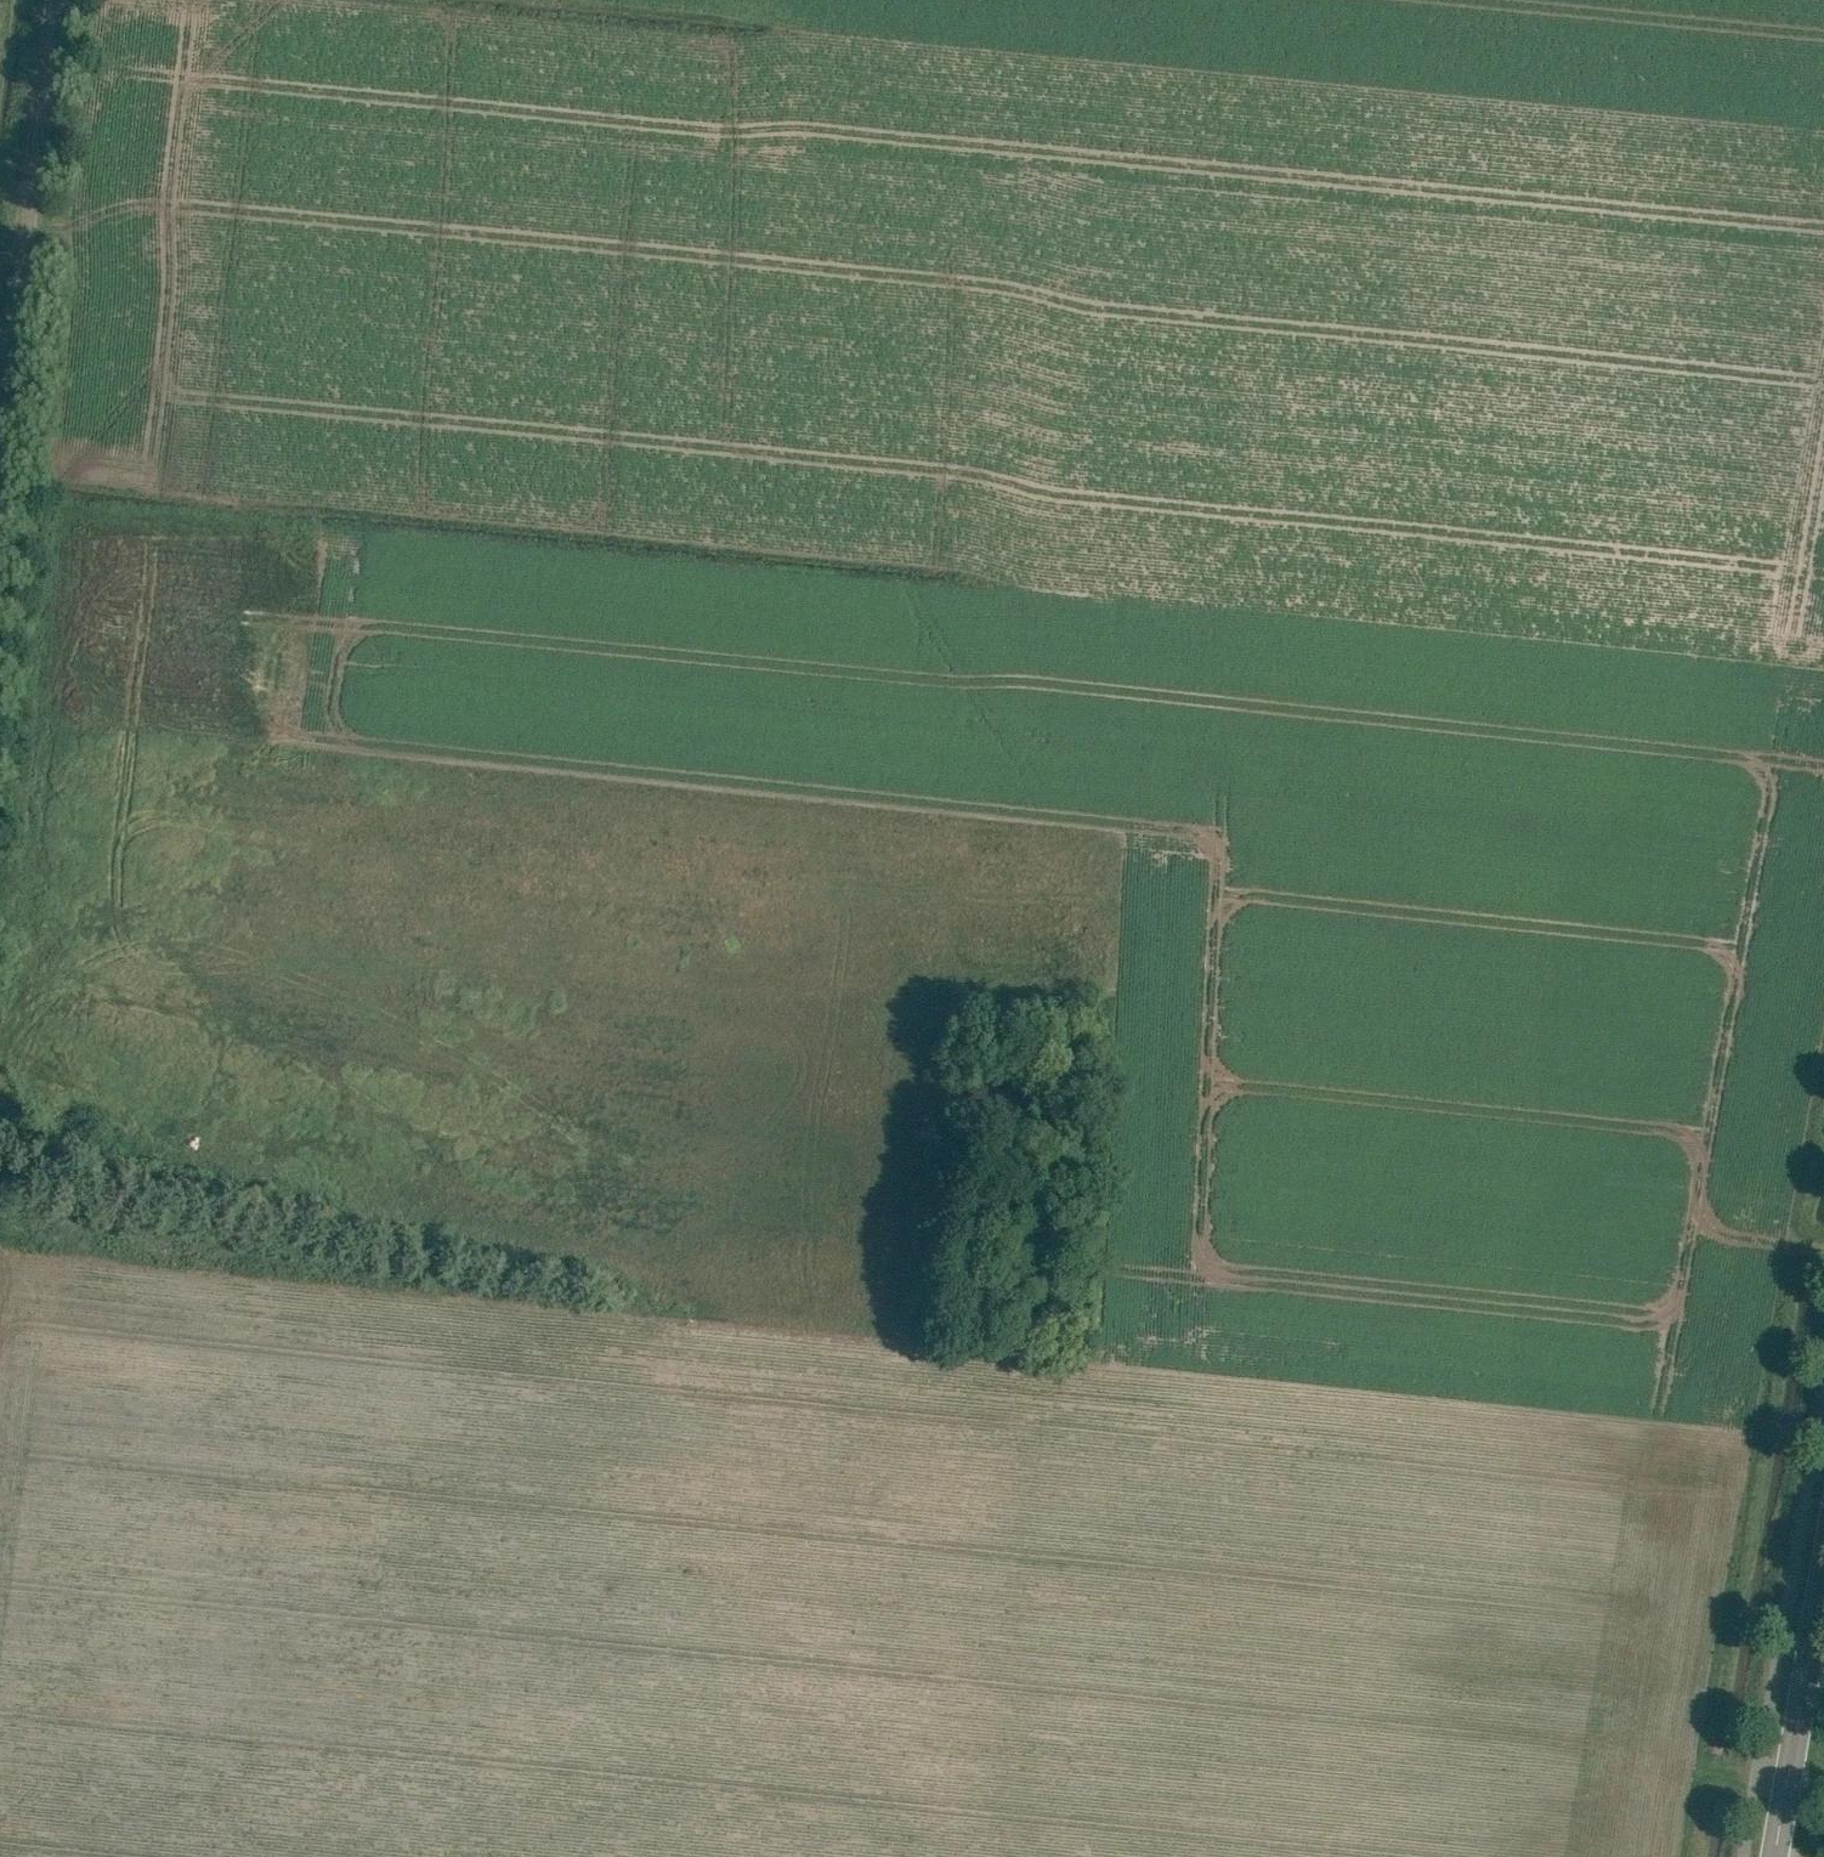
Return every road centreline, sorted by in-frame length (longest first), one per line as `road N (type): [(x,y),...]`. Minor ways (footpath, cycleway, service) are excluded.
road 1 (tertiary): [(1823,1555),(1773,1856)]
road 2 (unclassified): [(35,0),(0,272)]

